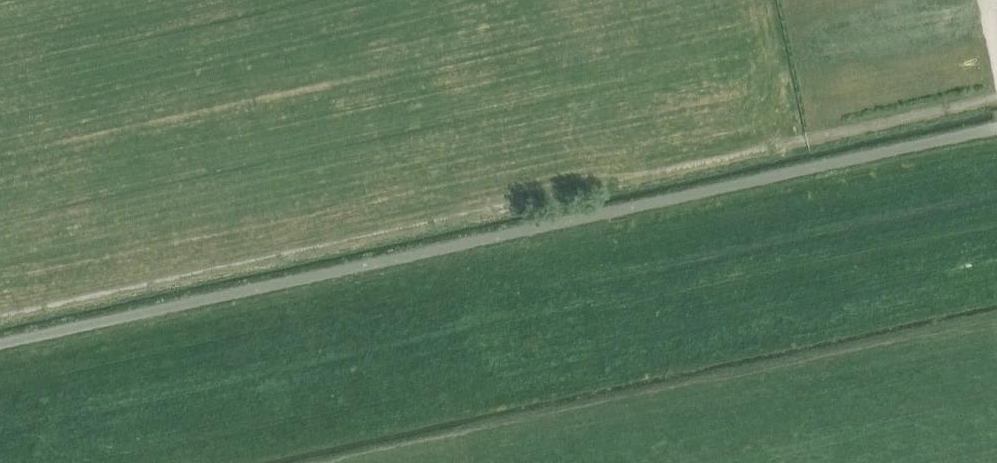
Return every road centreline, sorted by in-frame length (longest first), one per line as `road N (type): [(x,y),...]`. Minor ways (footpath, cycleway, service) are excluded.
road 1 (unclassified): [(0,346),(996,137)]

